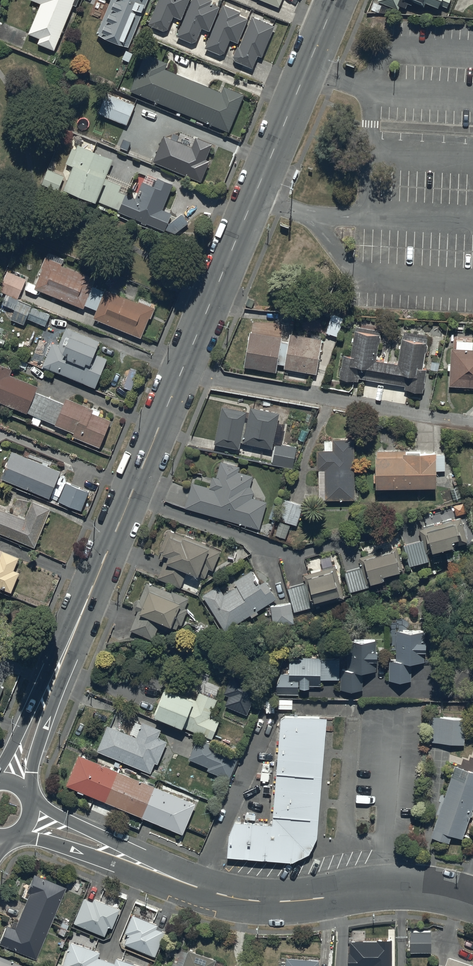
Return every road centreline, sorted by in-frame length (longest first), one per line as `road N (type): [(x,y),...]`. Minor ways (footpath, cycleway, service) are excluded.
road 1 (tertiary): [(29,821),(245,901),(409,890),(472,903)]
road 2 (tertiary): [(13,783),(181,374)]
road 3 (tertiary): [(181,374),(336,0)]
road 4 (residential): [(181,374),(472,423)]

